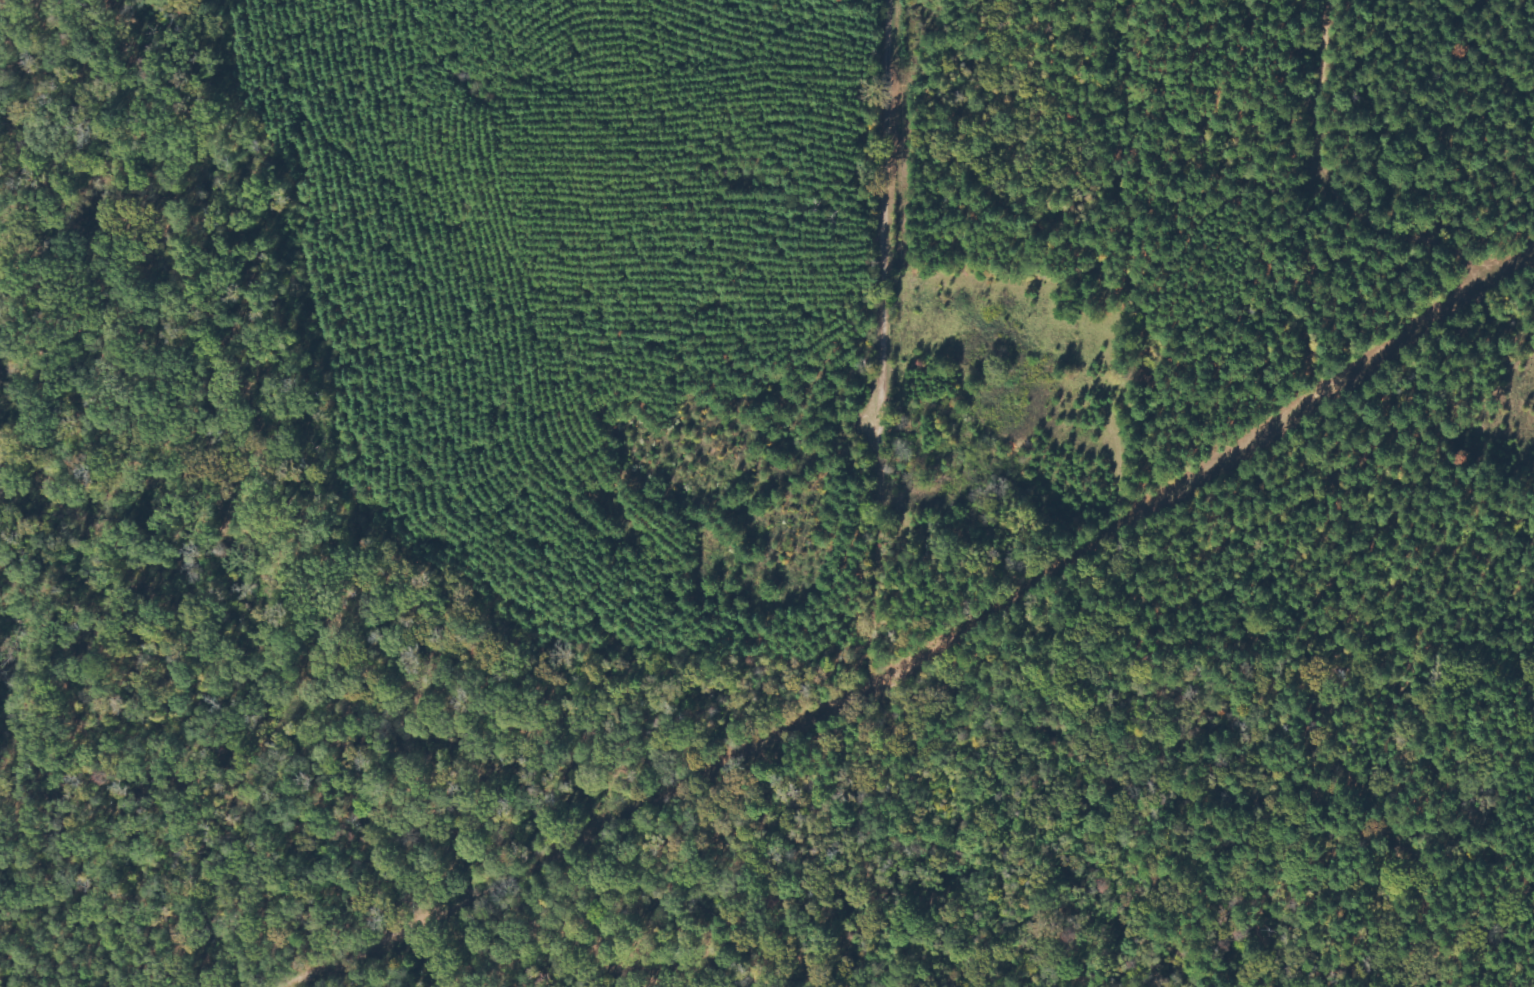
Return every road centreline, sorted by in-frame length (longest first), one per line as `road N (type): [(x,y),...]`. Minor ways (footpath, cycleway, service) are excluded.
road 1 (residential): [(887,446),(899,0)]

